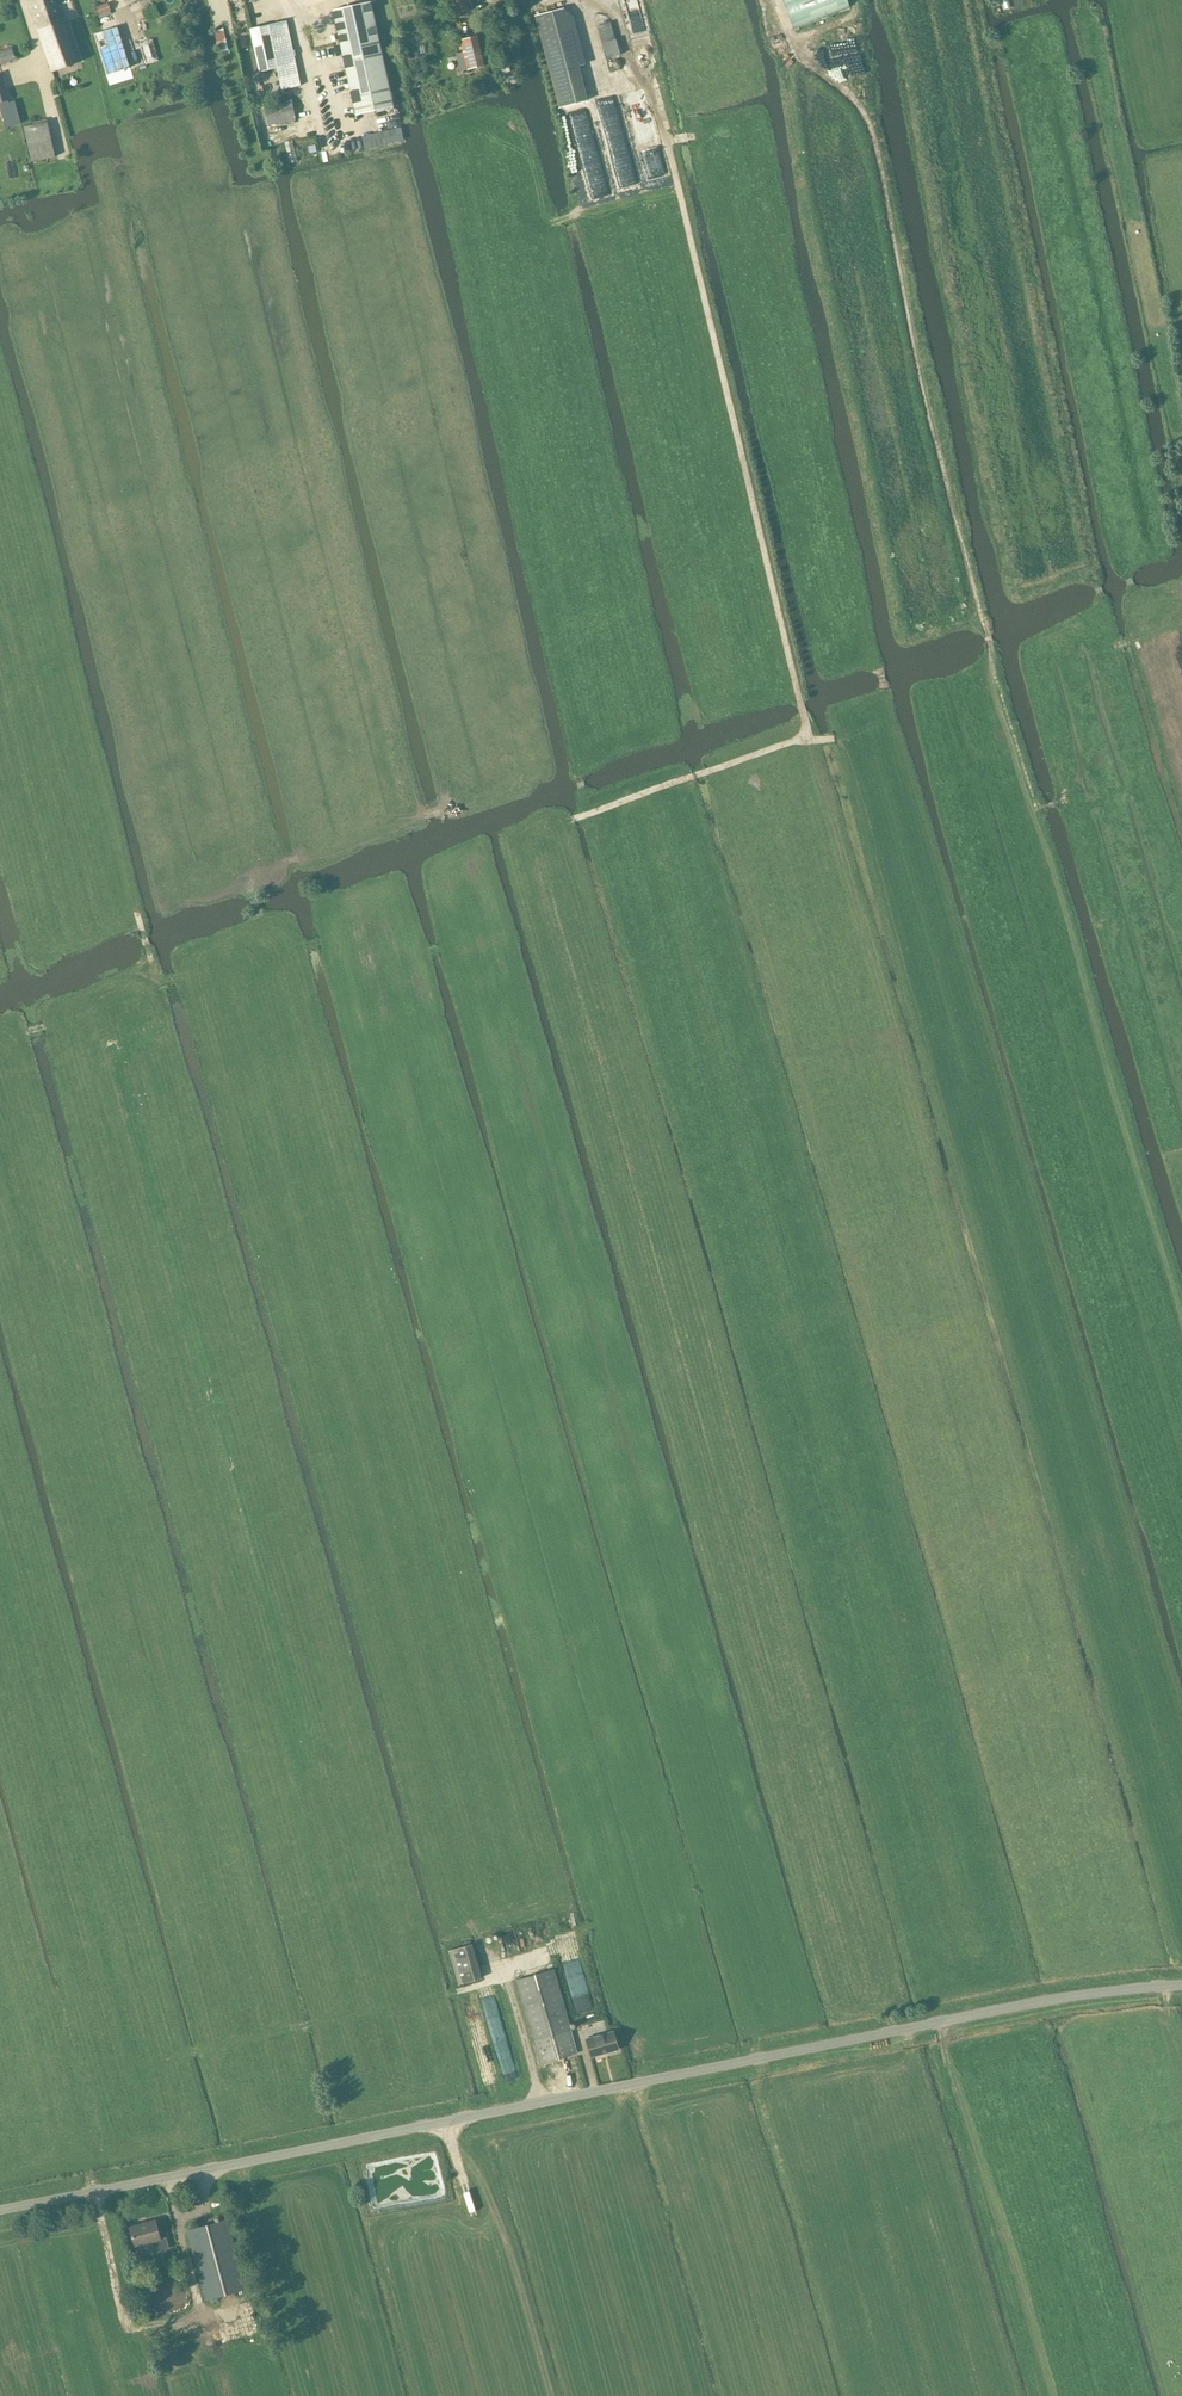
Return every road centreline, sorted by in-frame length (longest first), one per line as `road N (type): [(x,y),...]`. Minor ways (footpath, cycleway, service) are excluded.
road 1 (unclassified): [(0,2210),(1045,2001),(1181,1984)]
road 2 (track): [(806,740),(661,111),(631,67)]
road 3 (track): [(835,739),(806,740),(568,820)]
road 4 (track): [(668,142),(575,215),(530,229)]

